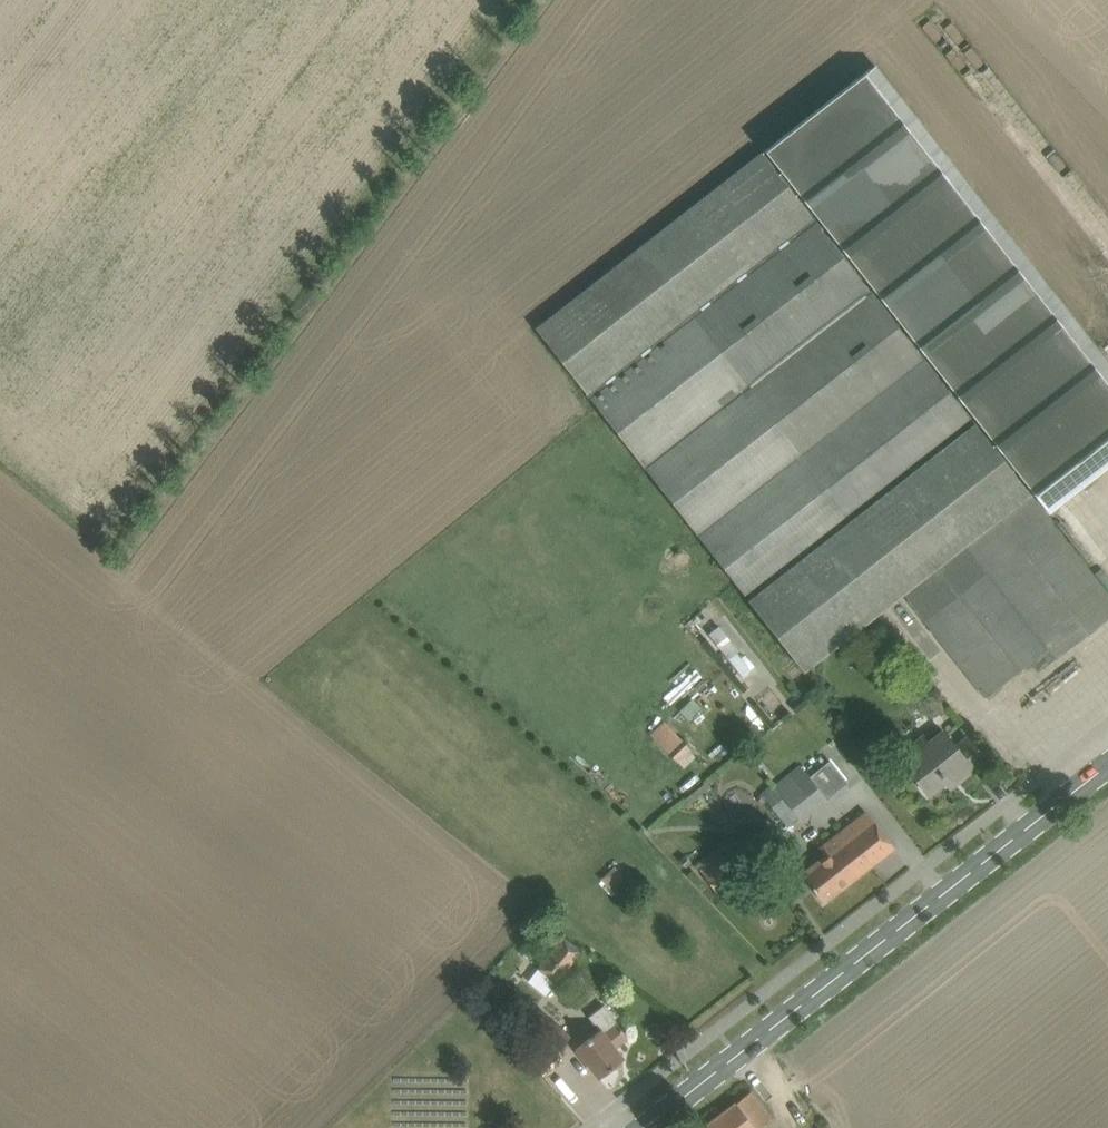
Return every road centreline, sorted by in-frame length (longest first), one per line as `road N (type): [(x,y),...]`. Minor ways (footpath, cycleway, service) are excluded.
road 1 (tertiary): [(640,1127),(1107,769)]

